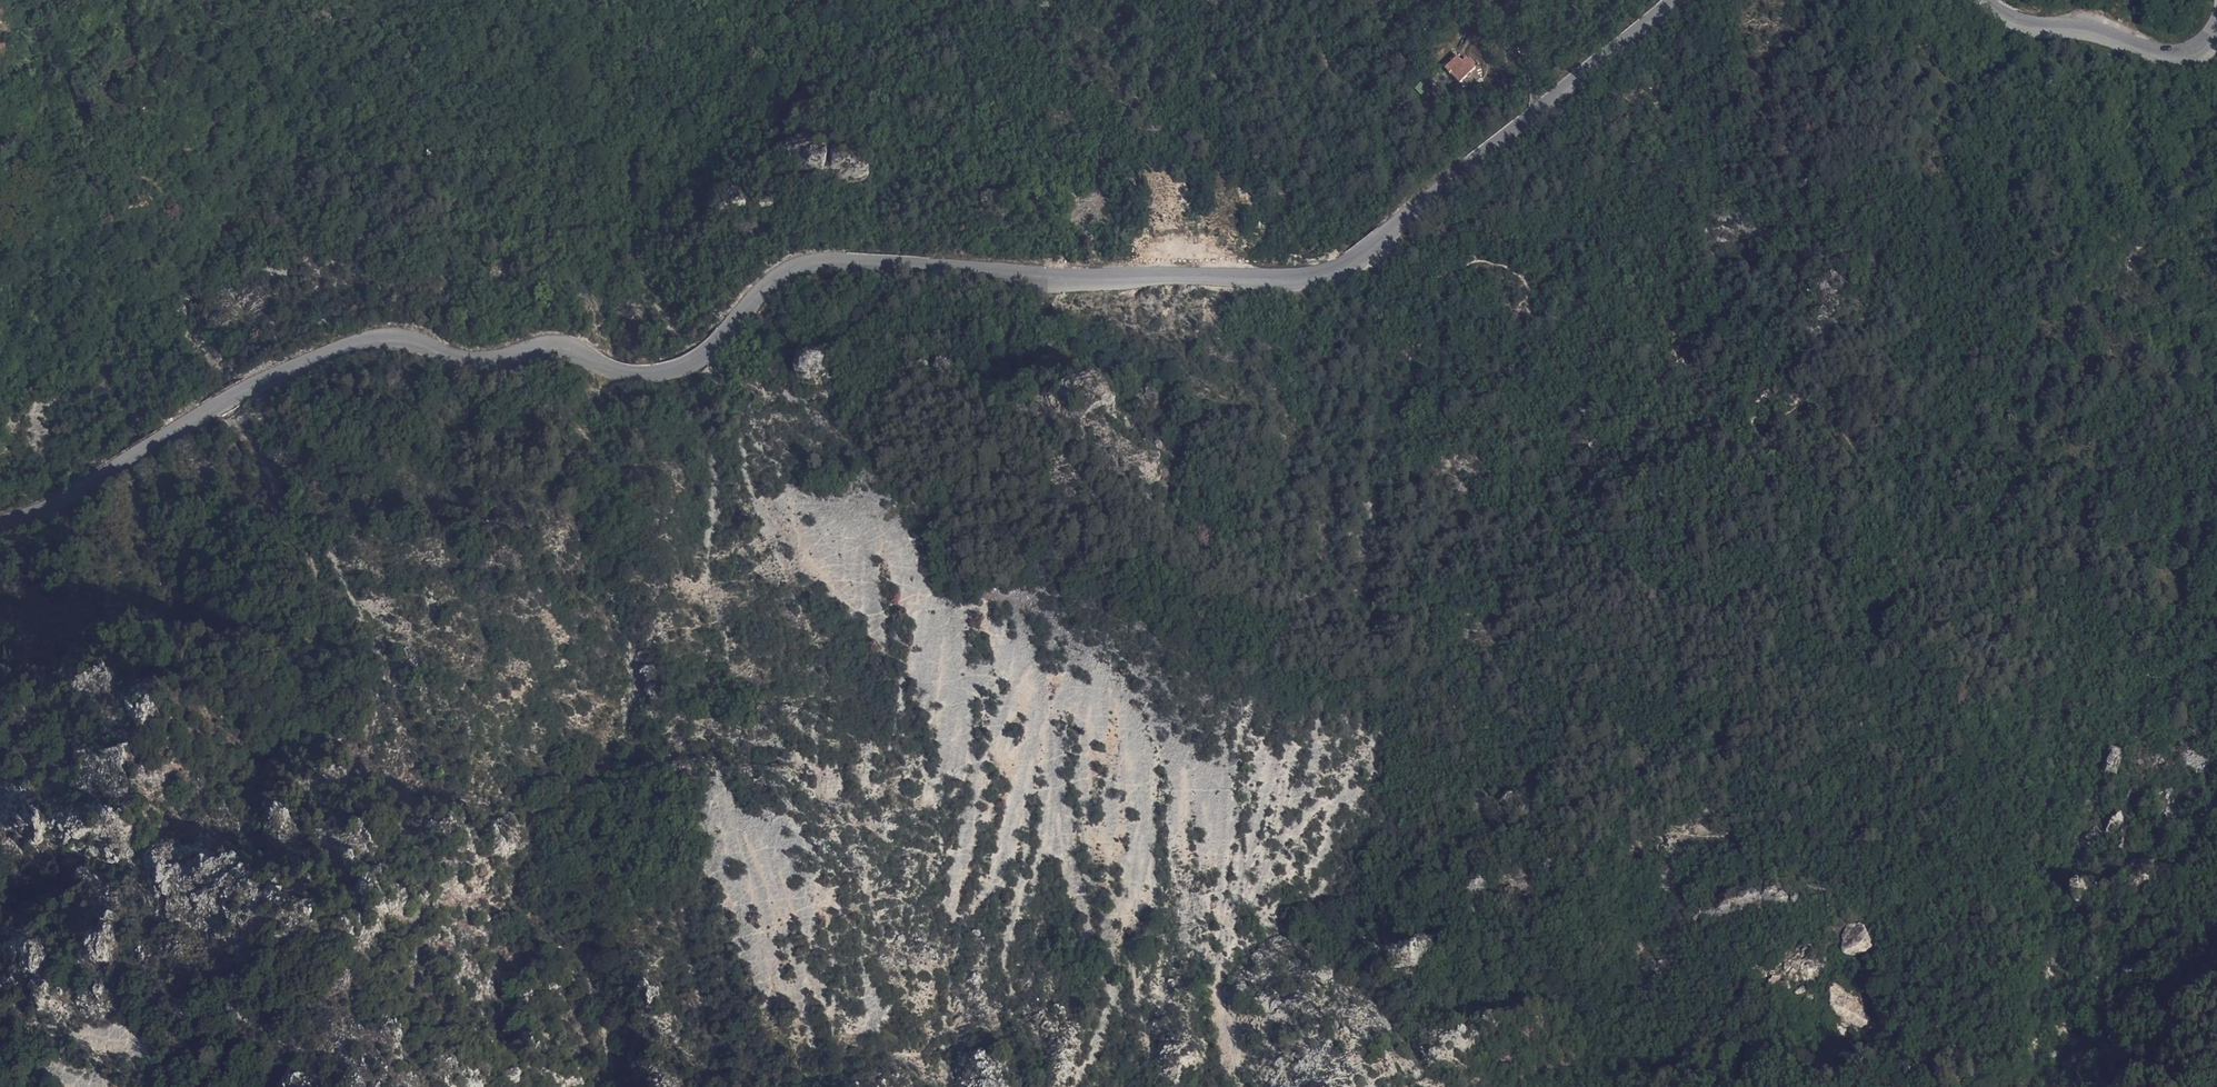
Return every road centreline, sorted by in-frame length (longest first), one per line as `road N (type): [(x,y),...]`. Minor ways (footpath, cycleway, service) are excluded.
road 1 (secondary): [(1676,0),(1356,257),(1315,276),(1103,281),(828,263),(777,280),(698,361),(650,377),(550,347),(480,365),(406,341),(359,344),(246,390),(39,513),(0,524)]
road 2 (secondary): [(2216,33),(2190,54),(2161,56),(2095,31),(2013,21),(1979,0)]

